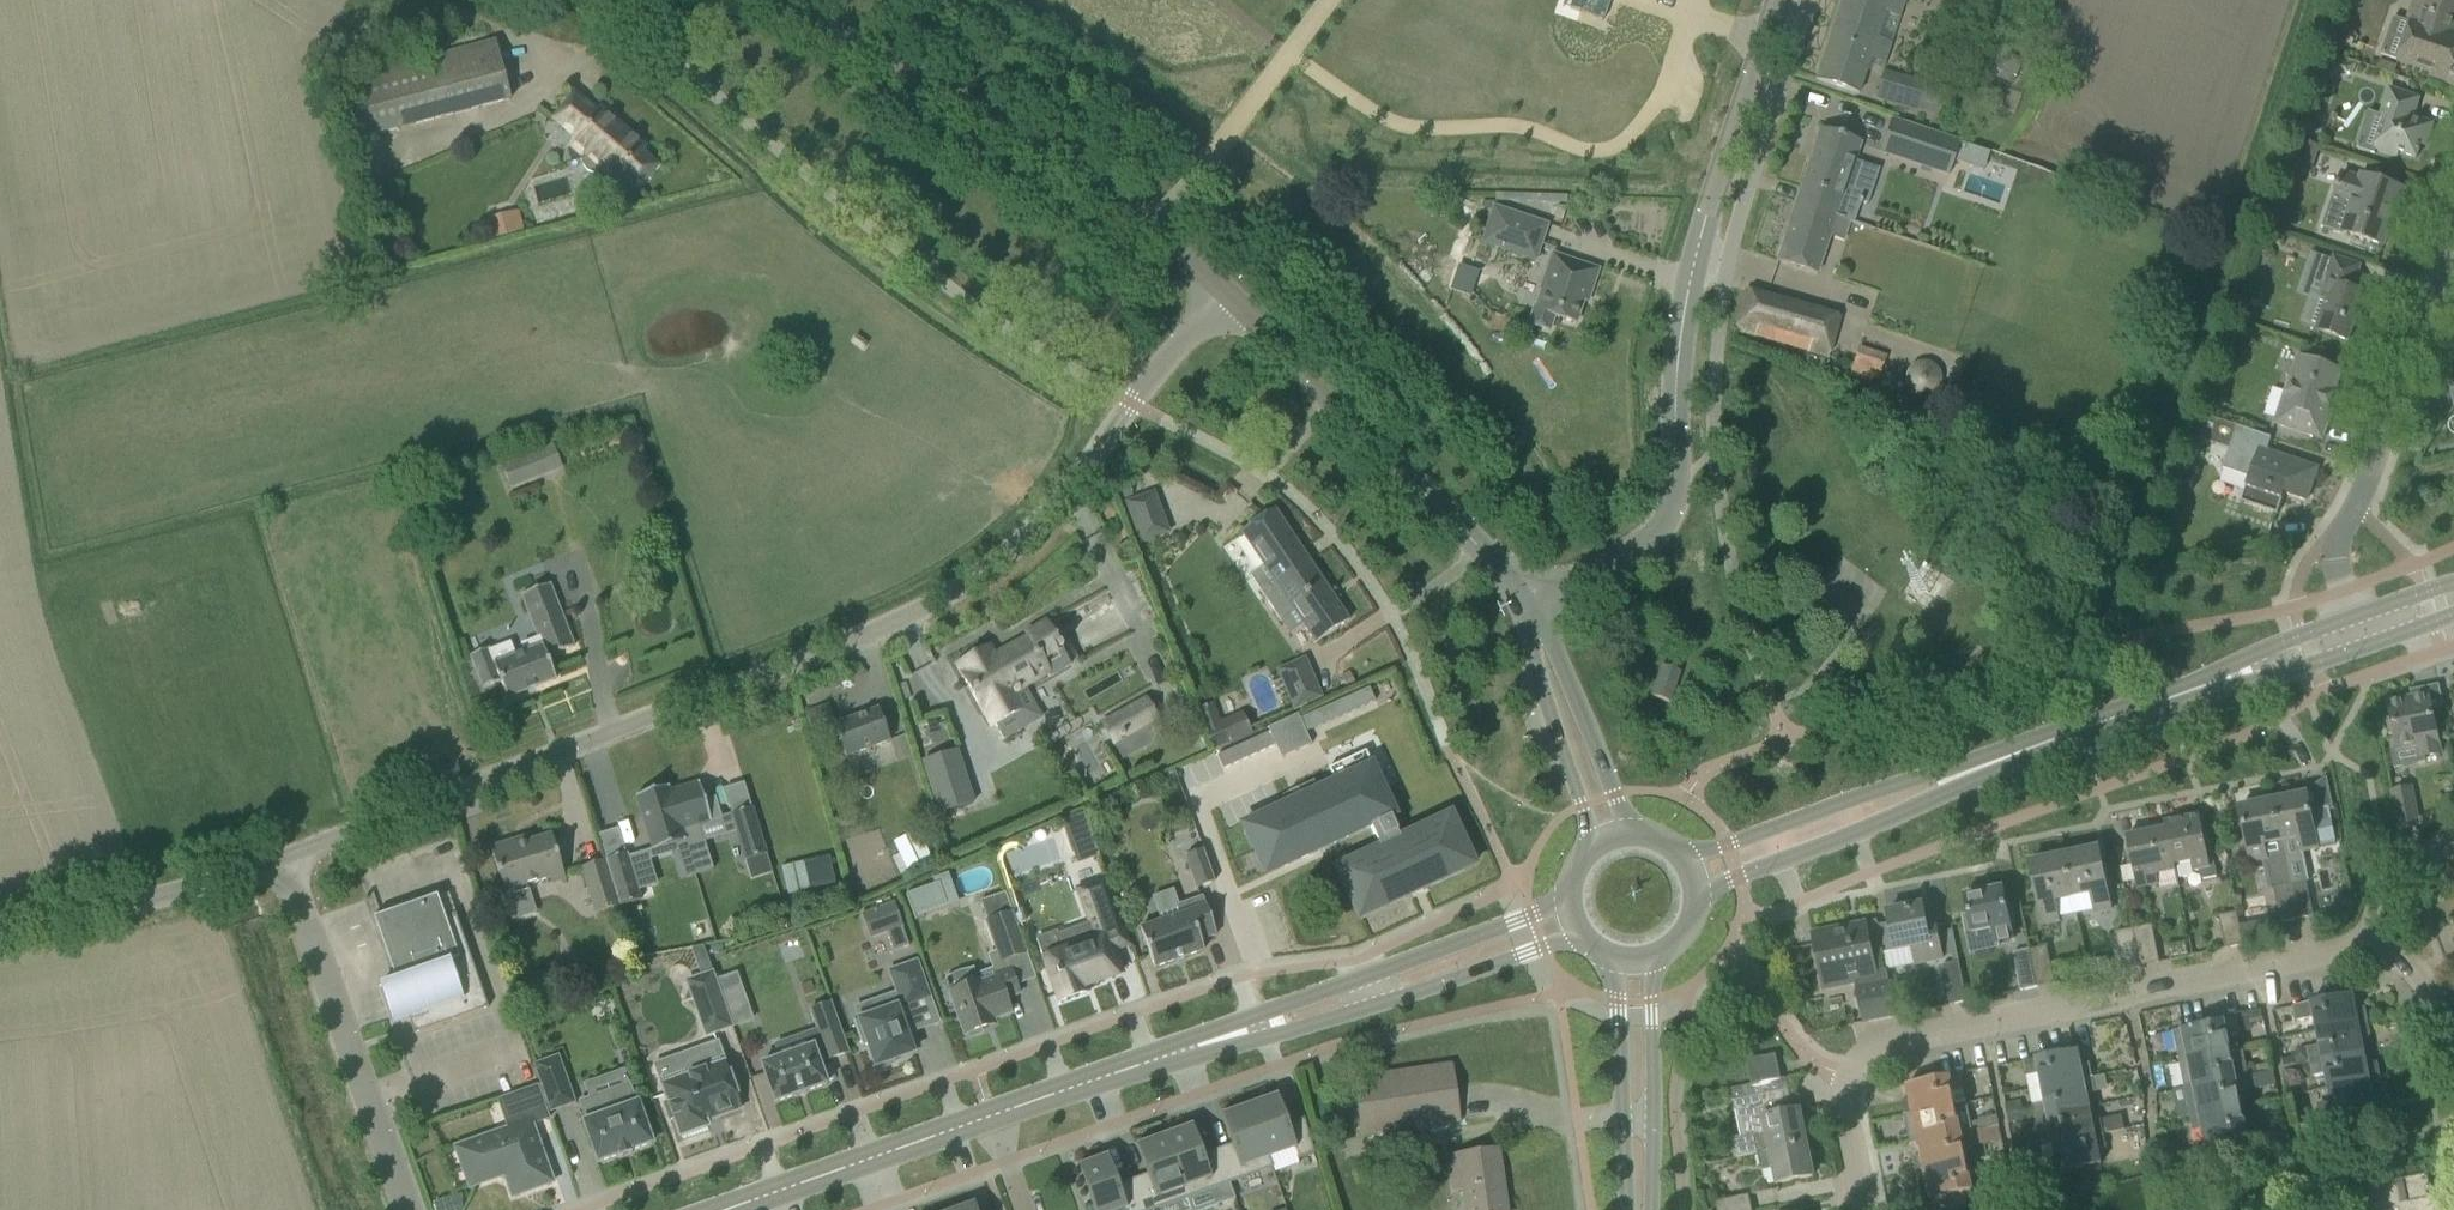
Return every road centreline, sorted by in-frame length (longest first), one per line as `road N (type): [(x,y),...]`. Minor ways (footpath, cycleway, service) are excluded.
road 1 (unclassified): [(283,855),(906,618),(1007,561),(1136,407)]
road 2 (tertiary): [(1523,604),(1639,553),(1668,521),(1681,327),(1698,239),(1776,0)]
road 3 (residential): [(1871,1209),(1847,1094),(1861,1061),(1885,1044),(2372,949)]
road 4 (tertiary): [(1229,298),(1161,227),(1058,155),(773,0)]
road 5 (residential): [(1445,743),(1390,613),(1328,533),(1248,468),(1136,407)]
road 6 (tertiary): [(1523,604),(1503,573),(1229,298)]
road 7 (tertiary): [(1179,1051),(1265,1039),(1346,1016),(1579,934)]
road 8 (tertiary): [(1568,900),(1255,1014),(1179,1051)]
road 9 (residential): [(2353,616),(2338,557),(2344,533),(2429,298),(2453,253)]
road 10 (unclassified): [(405,1209),(283,855)]
road 11 (unclassified): [(0,922),(155,898),(283,855)]
road 12 (tertiary): [(1695,902),(1931,804),(1956,780)]
road 13 (tertiary): [(1956,780),(1911,782),(1680,857)]
road 14 (tertiary): [(724,1209),(991,1119)]
road 15 (tertiary): [(1653,1209),(1656,957)]
road 16 (tertiary): [(1615,960),(1626,1209)]
road 17 (tertiary): [(2125,714),(2364,645)]
road 18 (tertiary): [(2353,616),(2125,714)]
road 19 (tertiary): [(1636,836),(1567,678),(1533,627)]
road 20 (tertiary): [(1533,627),(1542,684),(1595,847)]
road 21 (tertiary): [(991,1119),(1179,1051)]
road 22 (tertiary): [(1956,780),(2125,714)]
road 23 (residential): [(2372,949),(2383,891),(2405,868),(2453,843)]
road 24 (unclassified): [(1136,407),(1229,298)]
road 25 (residential): [(2453,1039),(2410,967),(2372,949)]

